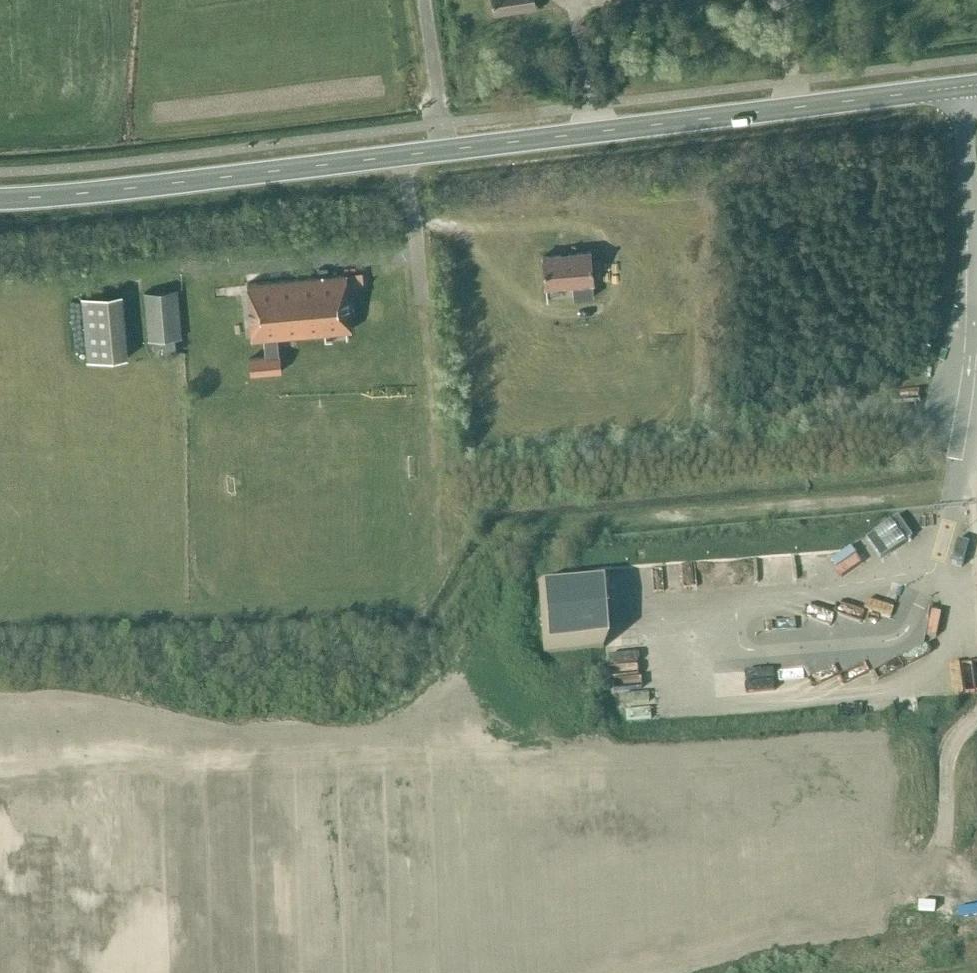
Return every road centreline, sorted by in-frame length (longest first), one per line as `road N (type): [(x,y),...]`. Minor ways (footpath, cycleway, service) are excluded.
road 1 (secondary): [(0,195),(976,83)]

